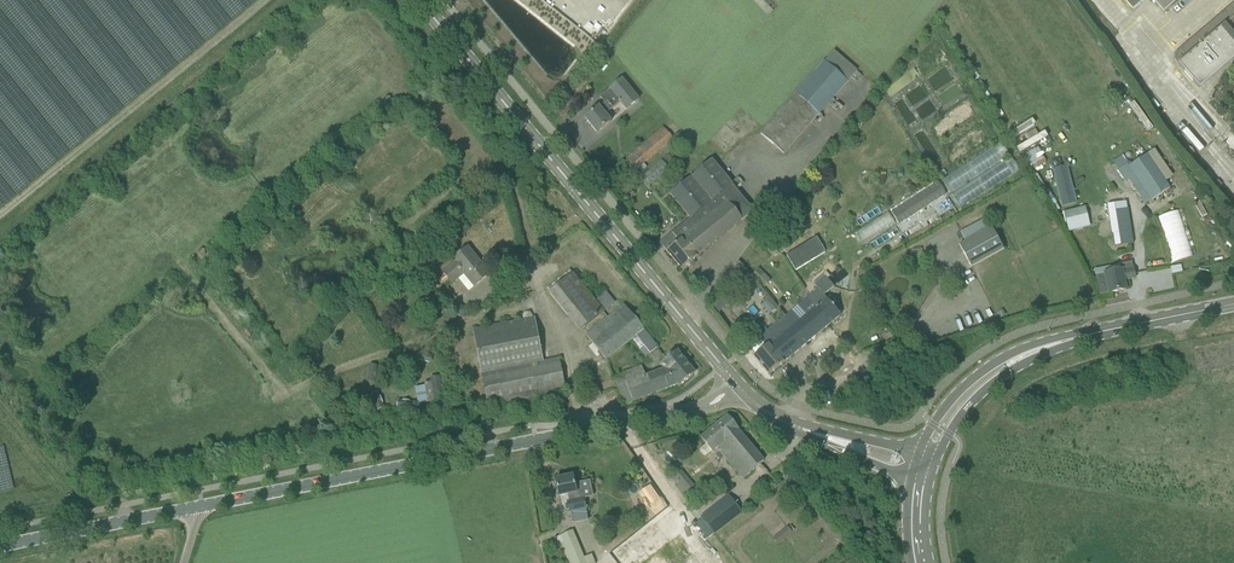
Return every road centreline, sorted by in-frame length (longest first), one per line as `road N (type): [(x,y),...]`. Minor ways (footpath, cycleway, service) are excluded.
road 1 (tertiary): [(197,507),(699,411),(738,387)]
road 2 (tertiary): [(738,387),(419,0)]
road 3 (tertiary): [(924,468),(964,399),(1018,353),(1233,304)]
road 4 (tertiary): [(924,468),(814,437),(768,415),(738,387)]
road 5 (tertiary): [(197,507),(0,546)]

